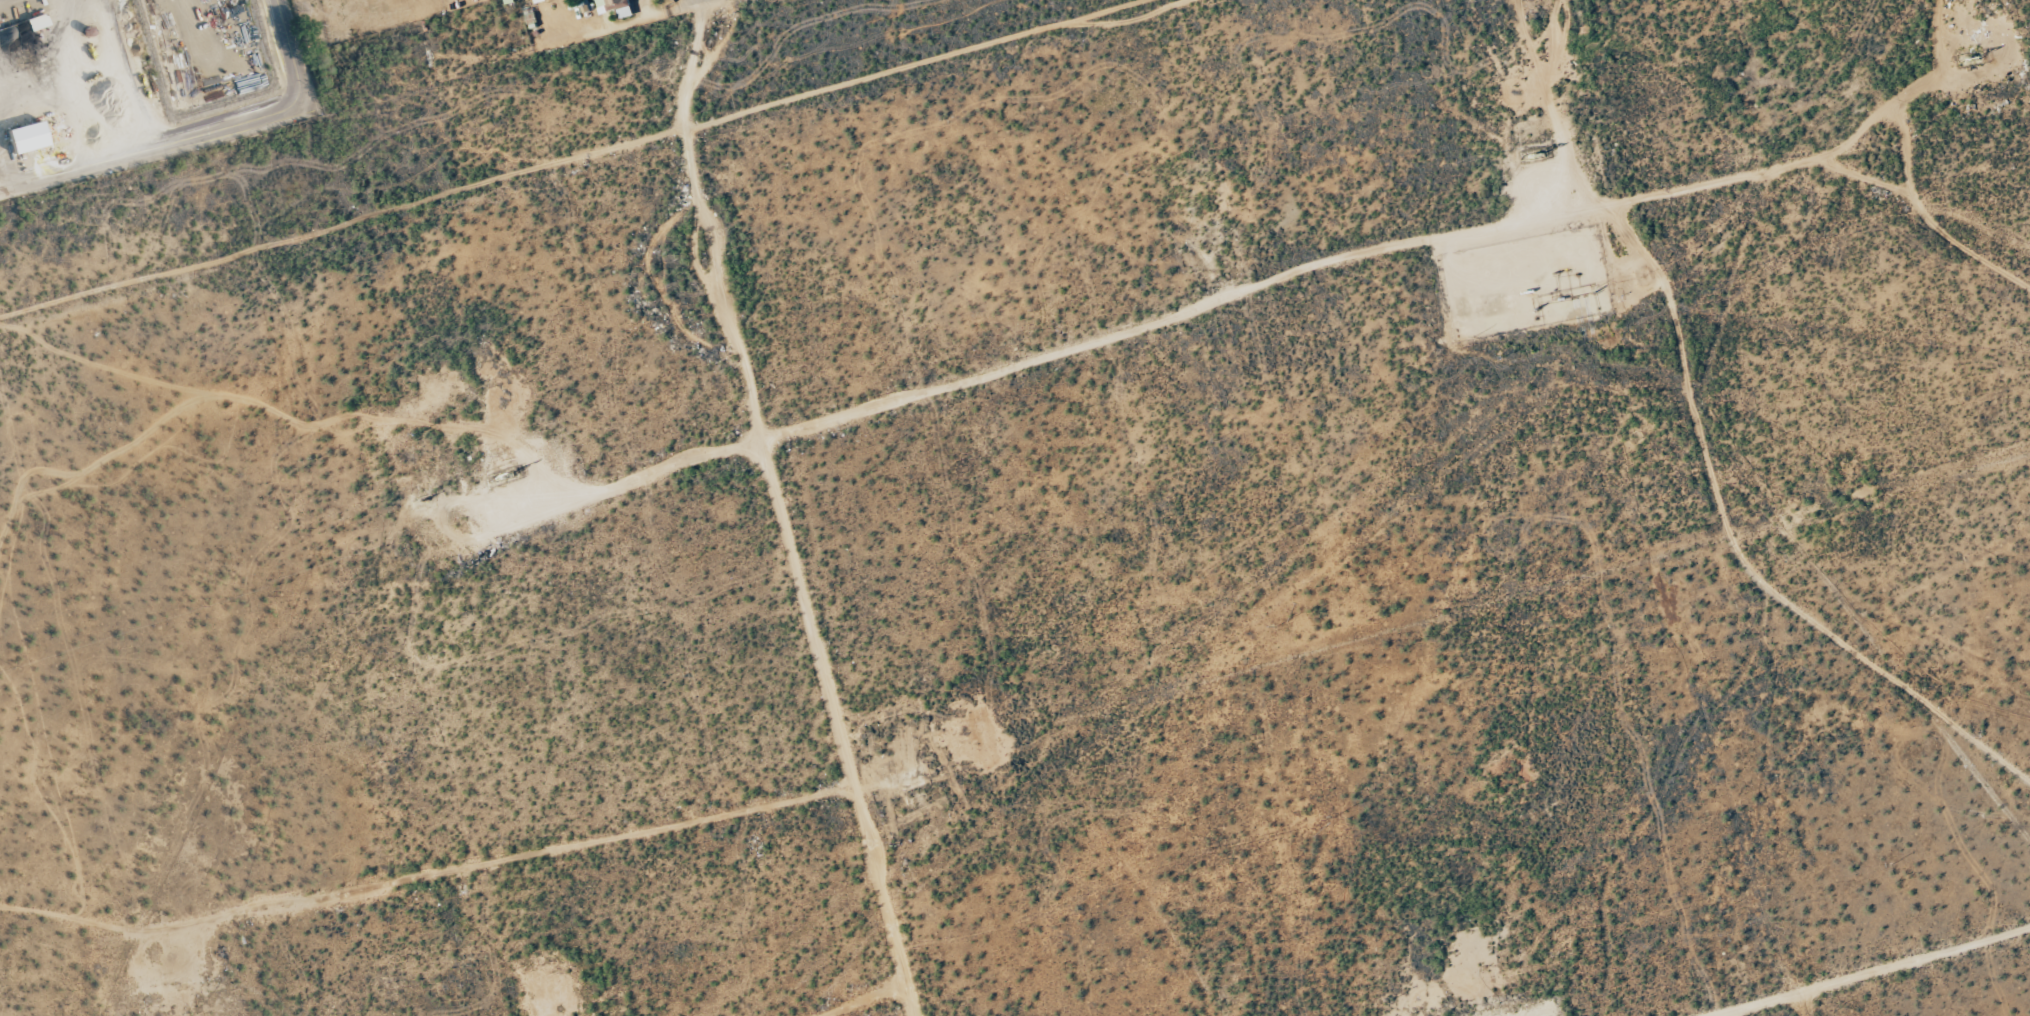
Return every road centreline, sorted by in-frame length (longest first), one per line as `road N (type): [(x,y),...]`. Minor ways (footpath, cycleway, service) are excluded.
road 1 (track): [(694,0),(686,151),(925,1015)]

